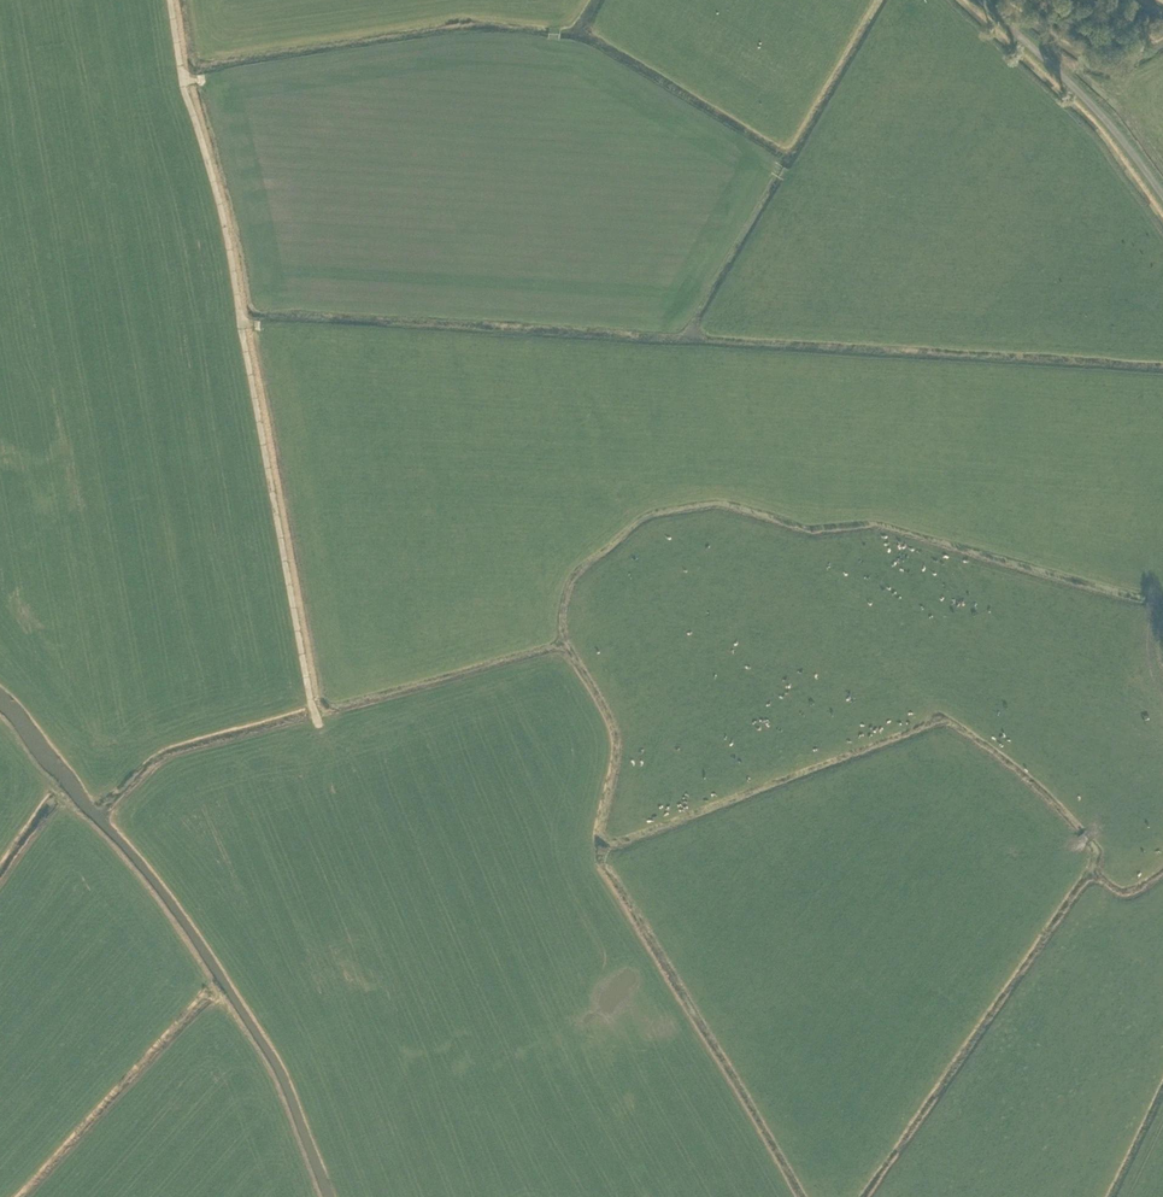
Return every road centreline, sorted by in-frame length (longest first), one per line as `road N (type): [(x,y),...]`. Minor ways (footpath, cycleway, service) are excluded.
road 1 (residential): [(1162,197),(1095,106),(982,0)]

